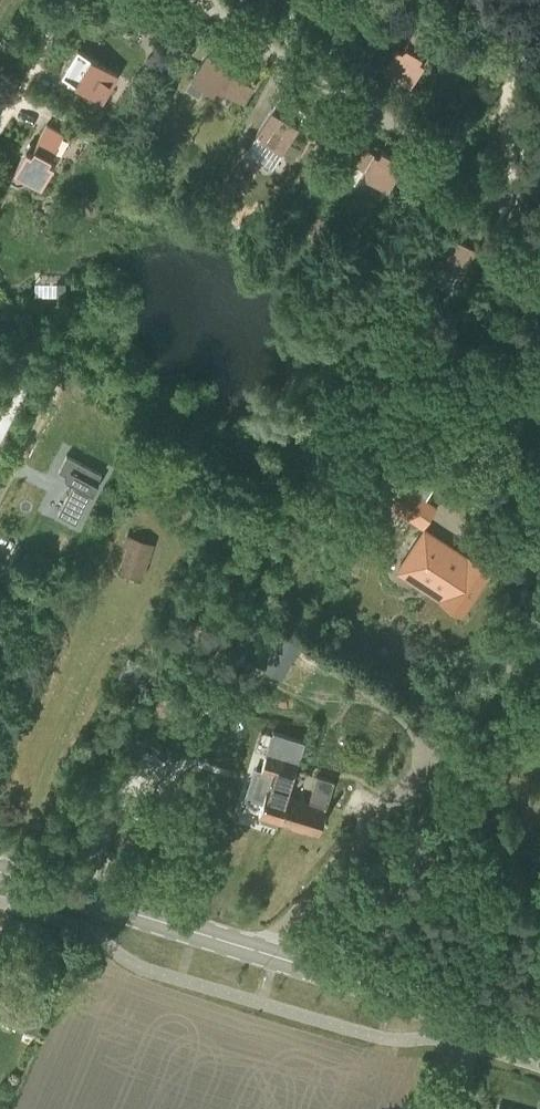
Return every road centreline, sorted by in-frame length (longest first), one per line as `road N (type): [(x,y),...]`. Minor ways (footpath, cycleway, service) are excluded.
road 1 (secondary): [(539,1039),(0,875)]
road 2 (track): [(278,961),(291,922),(539,634)]

